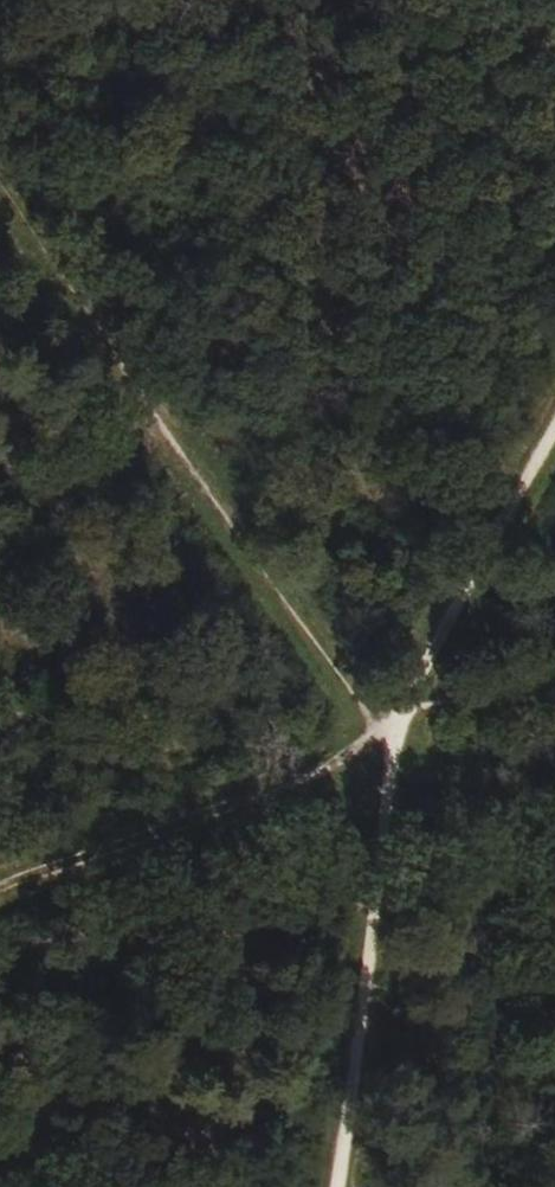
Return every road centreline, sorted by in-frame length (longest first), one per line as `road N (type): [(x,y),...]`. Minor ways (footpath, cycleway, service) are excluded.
road 1 (track): [(386,727),(354,706),(0,191)]
road 2 (track): [(334,1186),(388,771),(386,727)]
road 3 (track): [(386,727),(554,431)]
road 4 (track): [(0,884),(305,777)]

